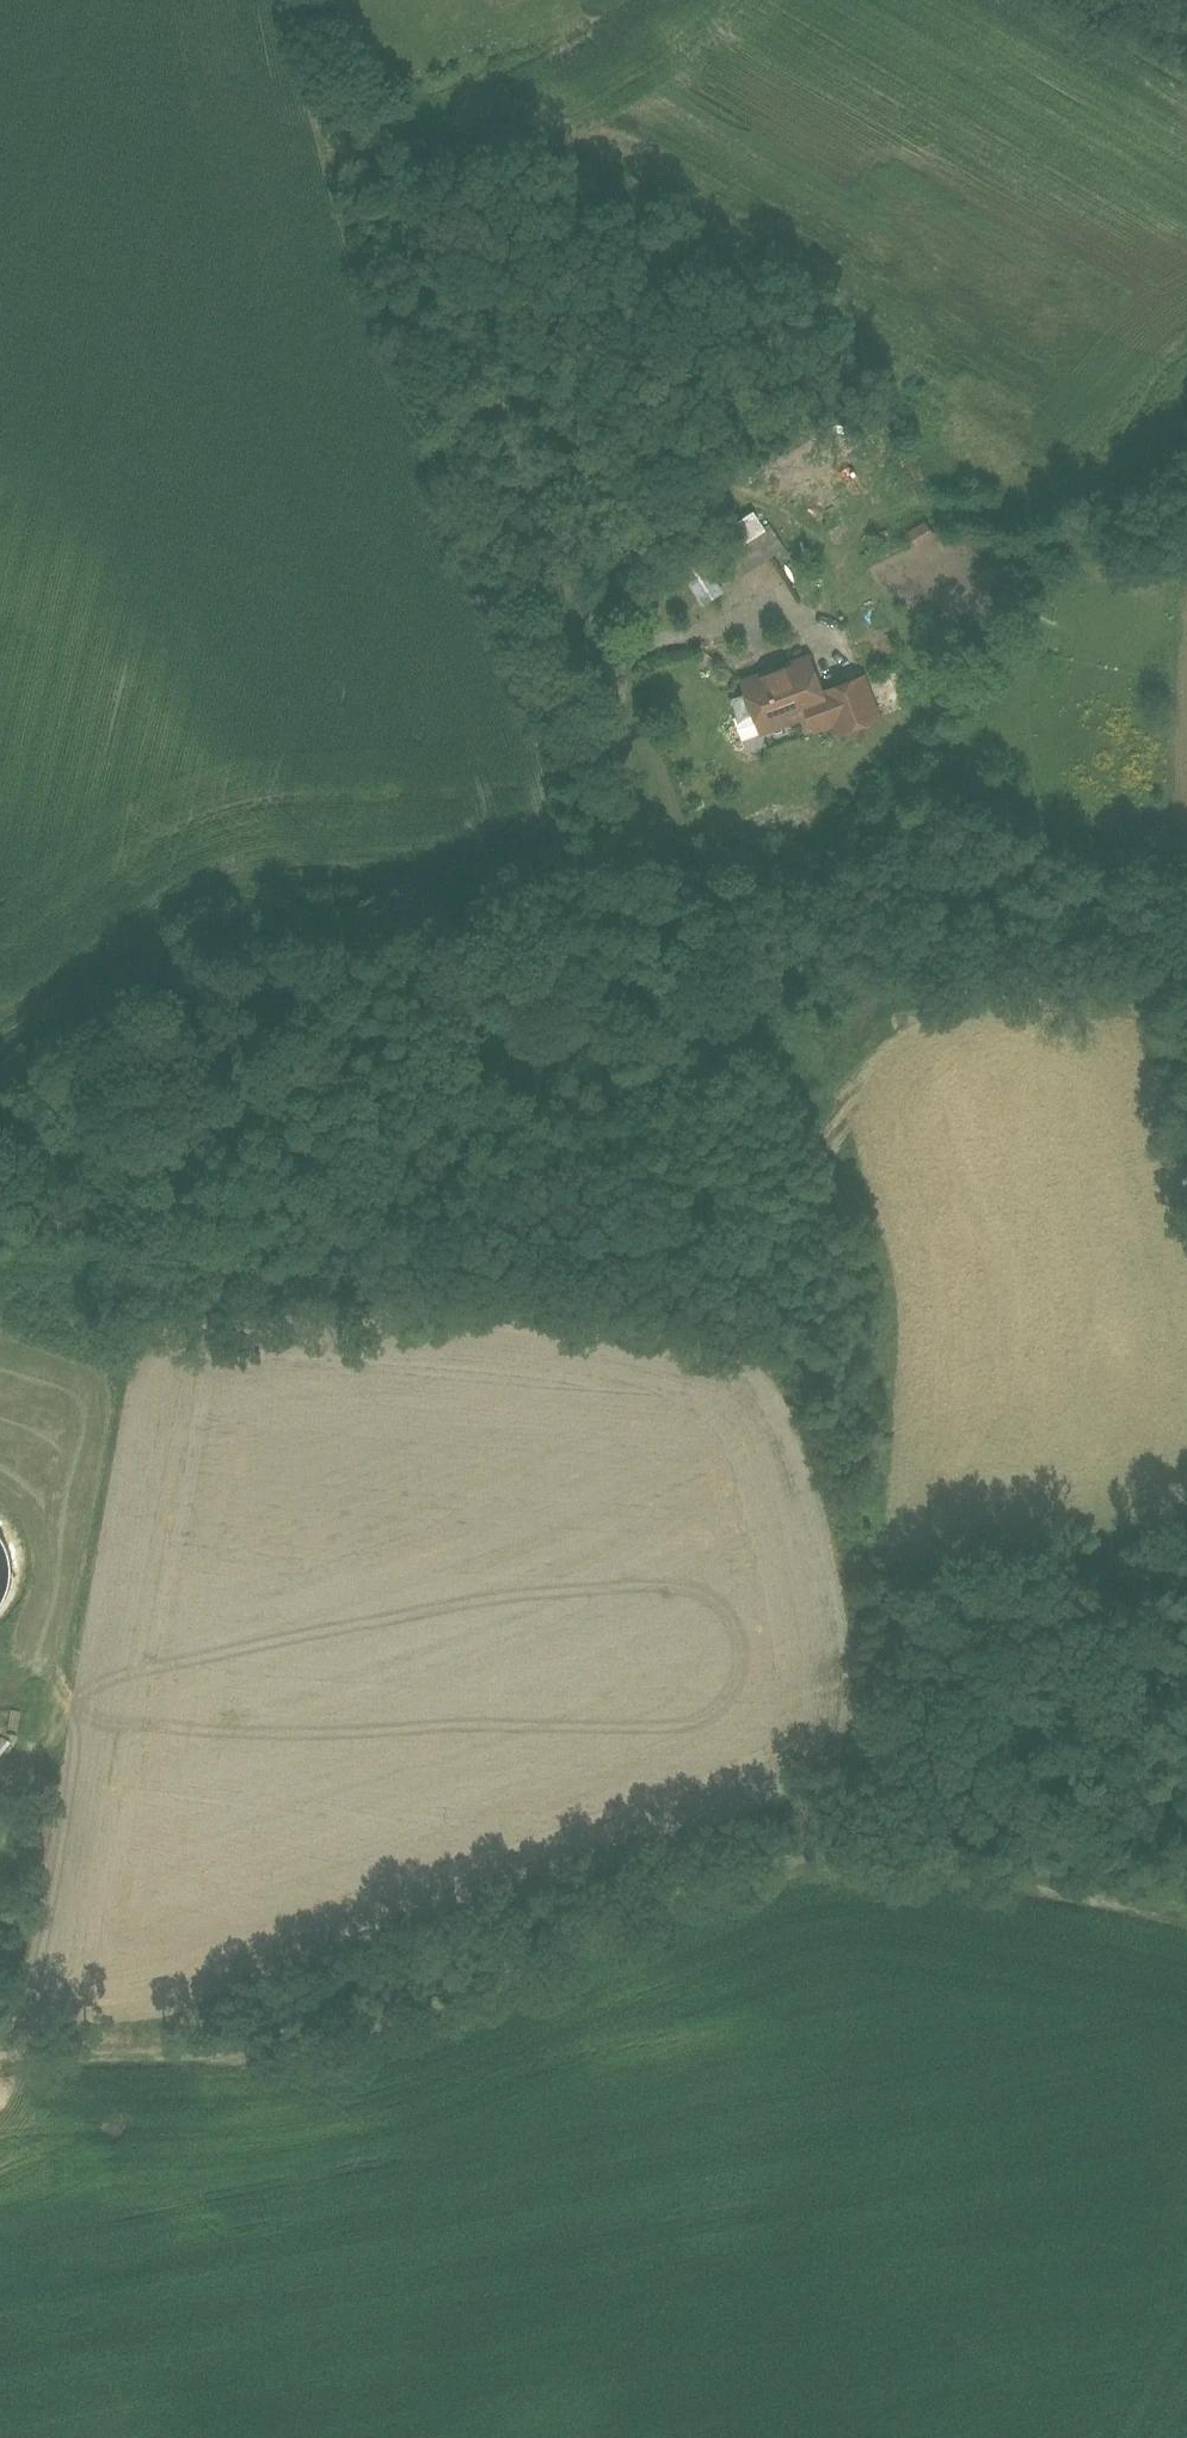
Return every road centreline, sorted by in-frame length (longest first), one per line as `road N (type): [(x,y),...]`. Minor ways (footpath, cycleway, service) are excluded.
road 1 (track): [(350,0),(402,213),(590,633)]

